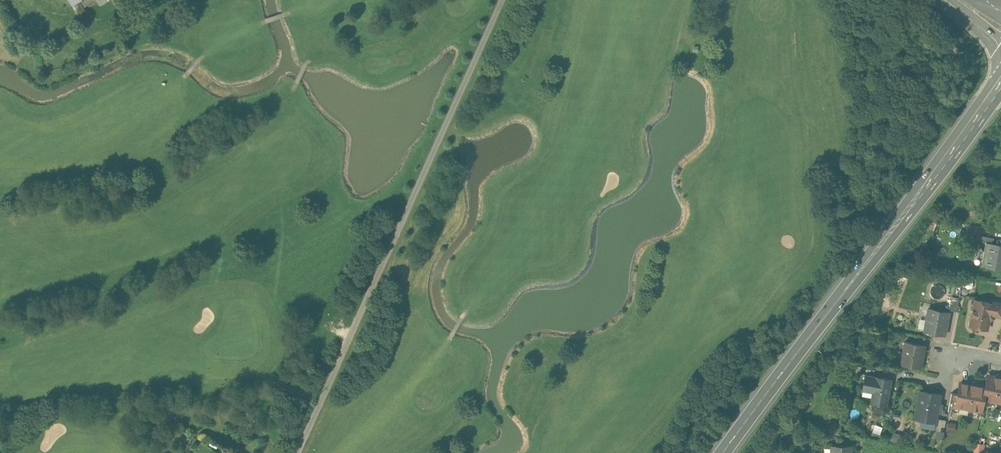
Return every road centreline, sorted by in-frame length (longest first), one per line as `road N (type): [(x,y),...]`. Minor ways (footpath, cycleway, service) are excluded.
road 1 (residential): [(298,452),(504,0)]
road 2 (primary): [(1000,81),(722,452)]
road 3 (residential): [(896,374),(949,384),(954,353),(1000,361)]

